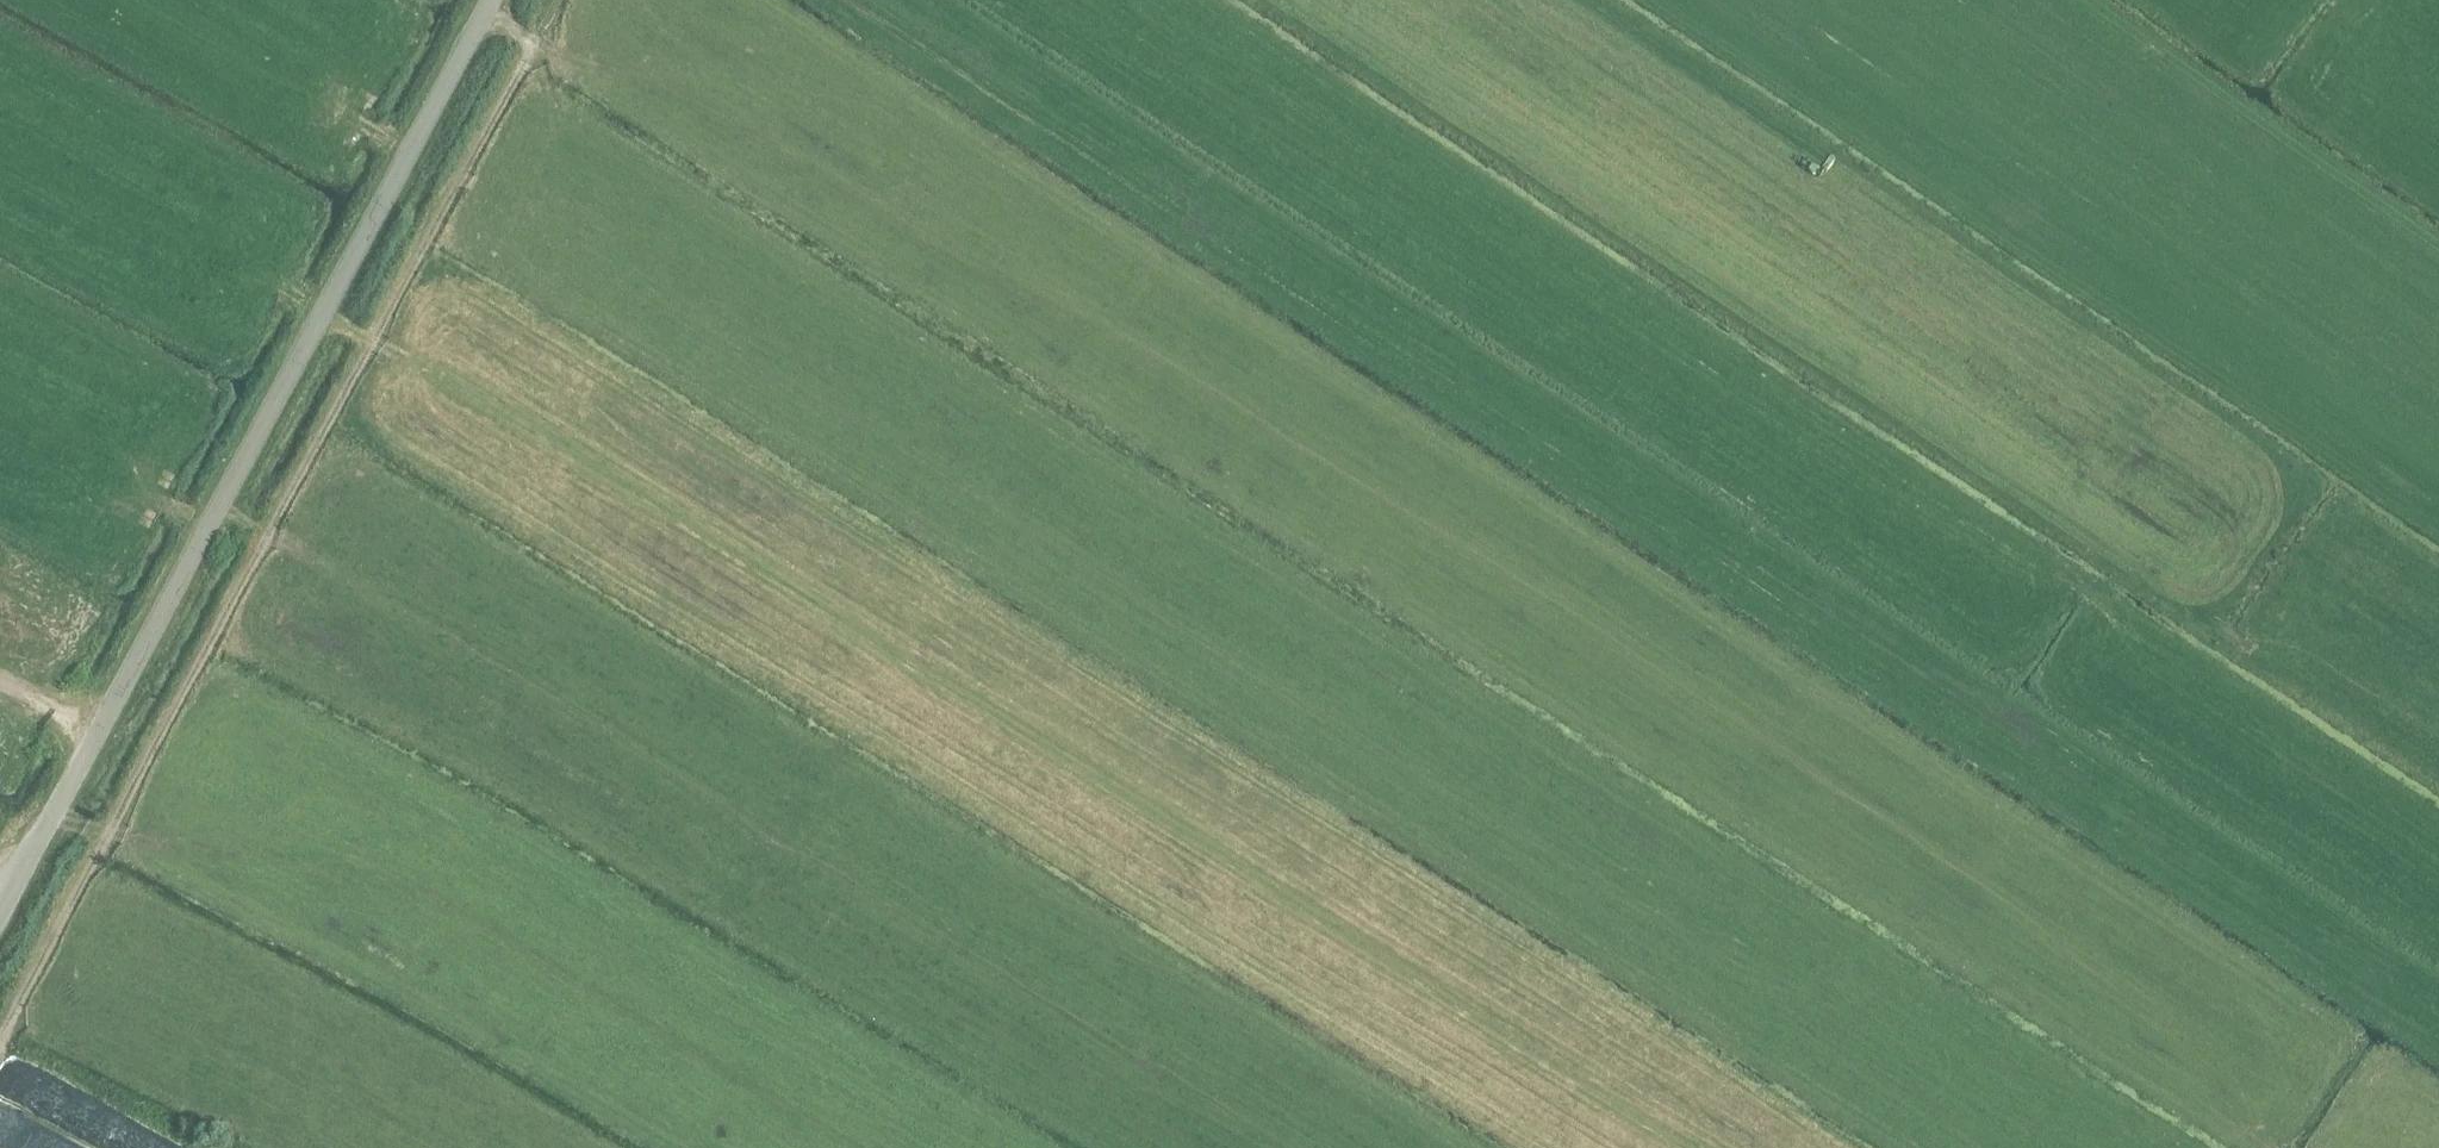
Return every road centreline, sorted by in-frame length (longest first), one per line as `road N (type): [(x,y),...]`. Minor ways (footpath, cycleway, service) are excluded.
road 1 (unclassified): [(0,917),(492,0)]

